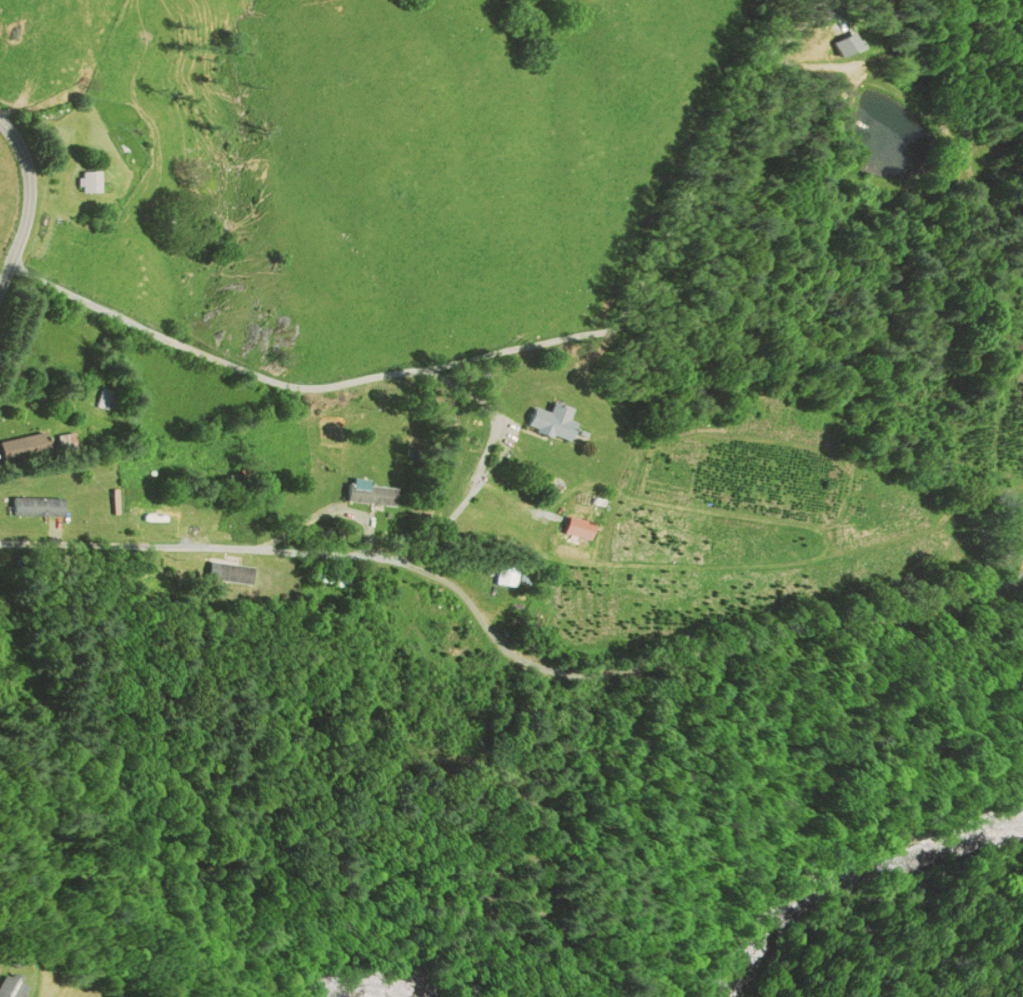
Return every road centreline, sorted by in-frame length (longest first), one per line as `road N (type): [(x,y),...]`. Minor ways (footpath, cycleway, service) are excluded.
road 1 (residential): [(927,70),(908,86),(855,62),(757,75),(713,122),(640,275),(600,331),(564,348),(316,384),(270,377),(10,261)]
road 2 (residential): [(0,541),(386,556),(451,581),(503,653),(554,677),(746,644),(922,628),(1022,578)]
road 3 (residential): [(0,118),(24,151),(31,192),(0,284)]

